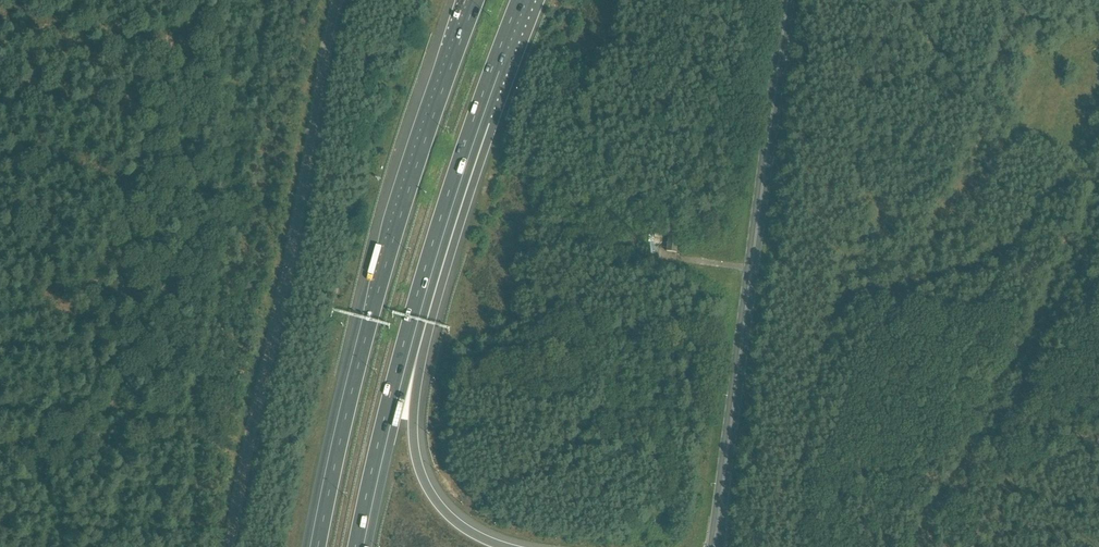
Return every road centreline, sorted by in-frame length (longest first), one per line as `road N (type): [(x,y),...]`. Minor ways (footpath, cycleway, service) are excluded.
road 1 (motorway): [(473,0),(393,227),(315,546)]
road 2 (tertiary): [(230,546),(335,0)]
road 3 (primary): [(716,545),(787,0)]
road 4 (motorway): [(507,546),(439,504),(414,432),(478,122)]
road 5 (motorway): [(359,546),(417,315),(478,122)]
road 6 (motorway): [(478,122),(525,0)]

